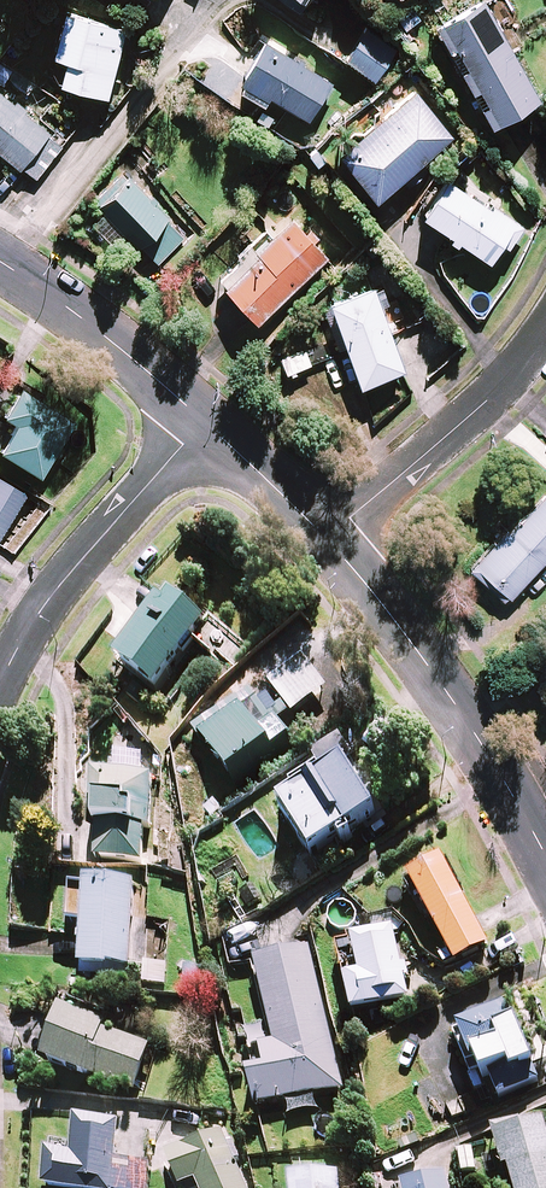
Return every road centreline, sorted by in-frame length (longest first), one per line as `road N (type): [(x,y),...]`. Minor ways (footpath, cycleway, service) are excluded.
road 1 (residential): [(545,853),(423,660),(328,537)]
road 2 (residential): [(5,264),(136,112),(215,0)]
road 3 (residential): [(0,685),(48,599),(202,422)]
road 4 (residential): [(545,334),(509,383),(328,537)]
road 5 (residential): [(202,422),(89,322),(5,264)]
road 6 (residential): [(328,537),(202,422)]

